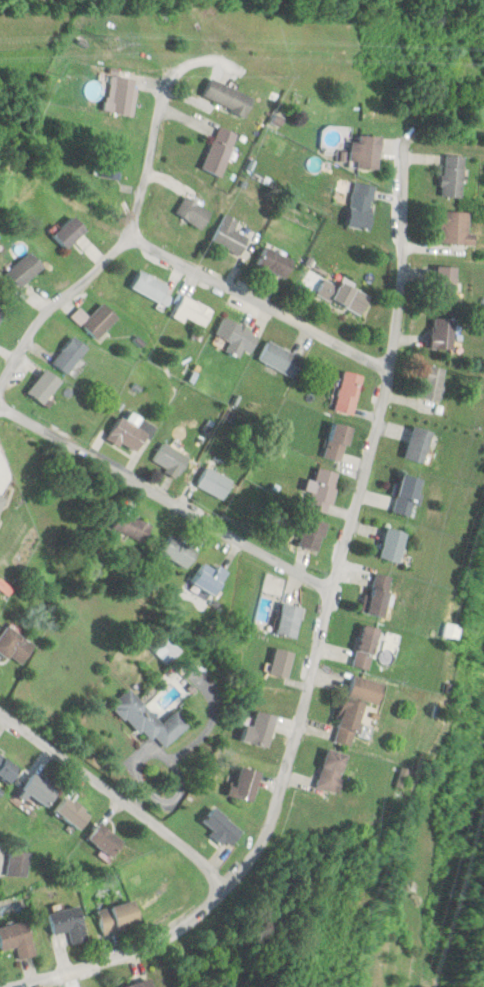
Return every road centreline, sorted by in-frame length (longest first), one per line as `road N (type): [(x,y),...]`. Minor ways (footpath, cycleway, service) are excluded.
road 1 (residential): [(4,986),(162,937),(232,878),(267,823),(386,369),(403,138)]
road 2 (residential): [(328,590),(0,408)]
road 3 (residential): [(173,71),(161,88),(124,234),(41,314),(0,380)]
road 4 (residential): [(386,369),(124,234)]
road 5 (residential): [(218,892),(183,847),(0,716)]

